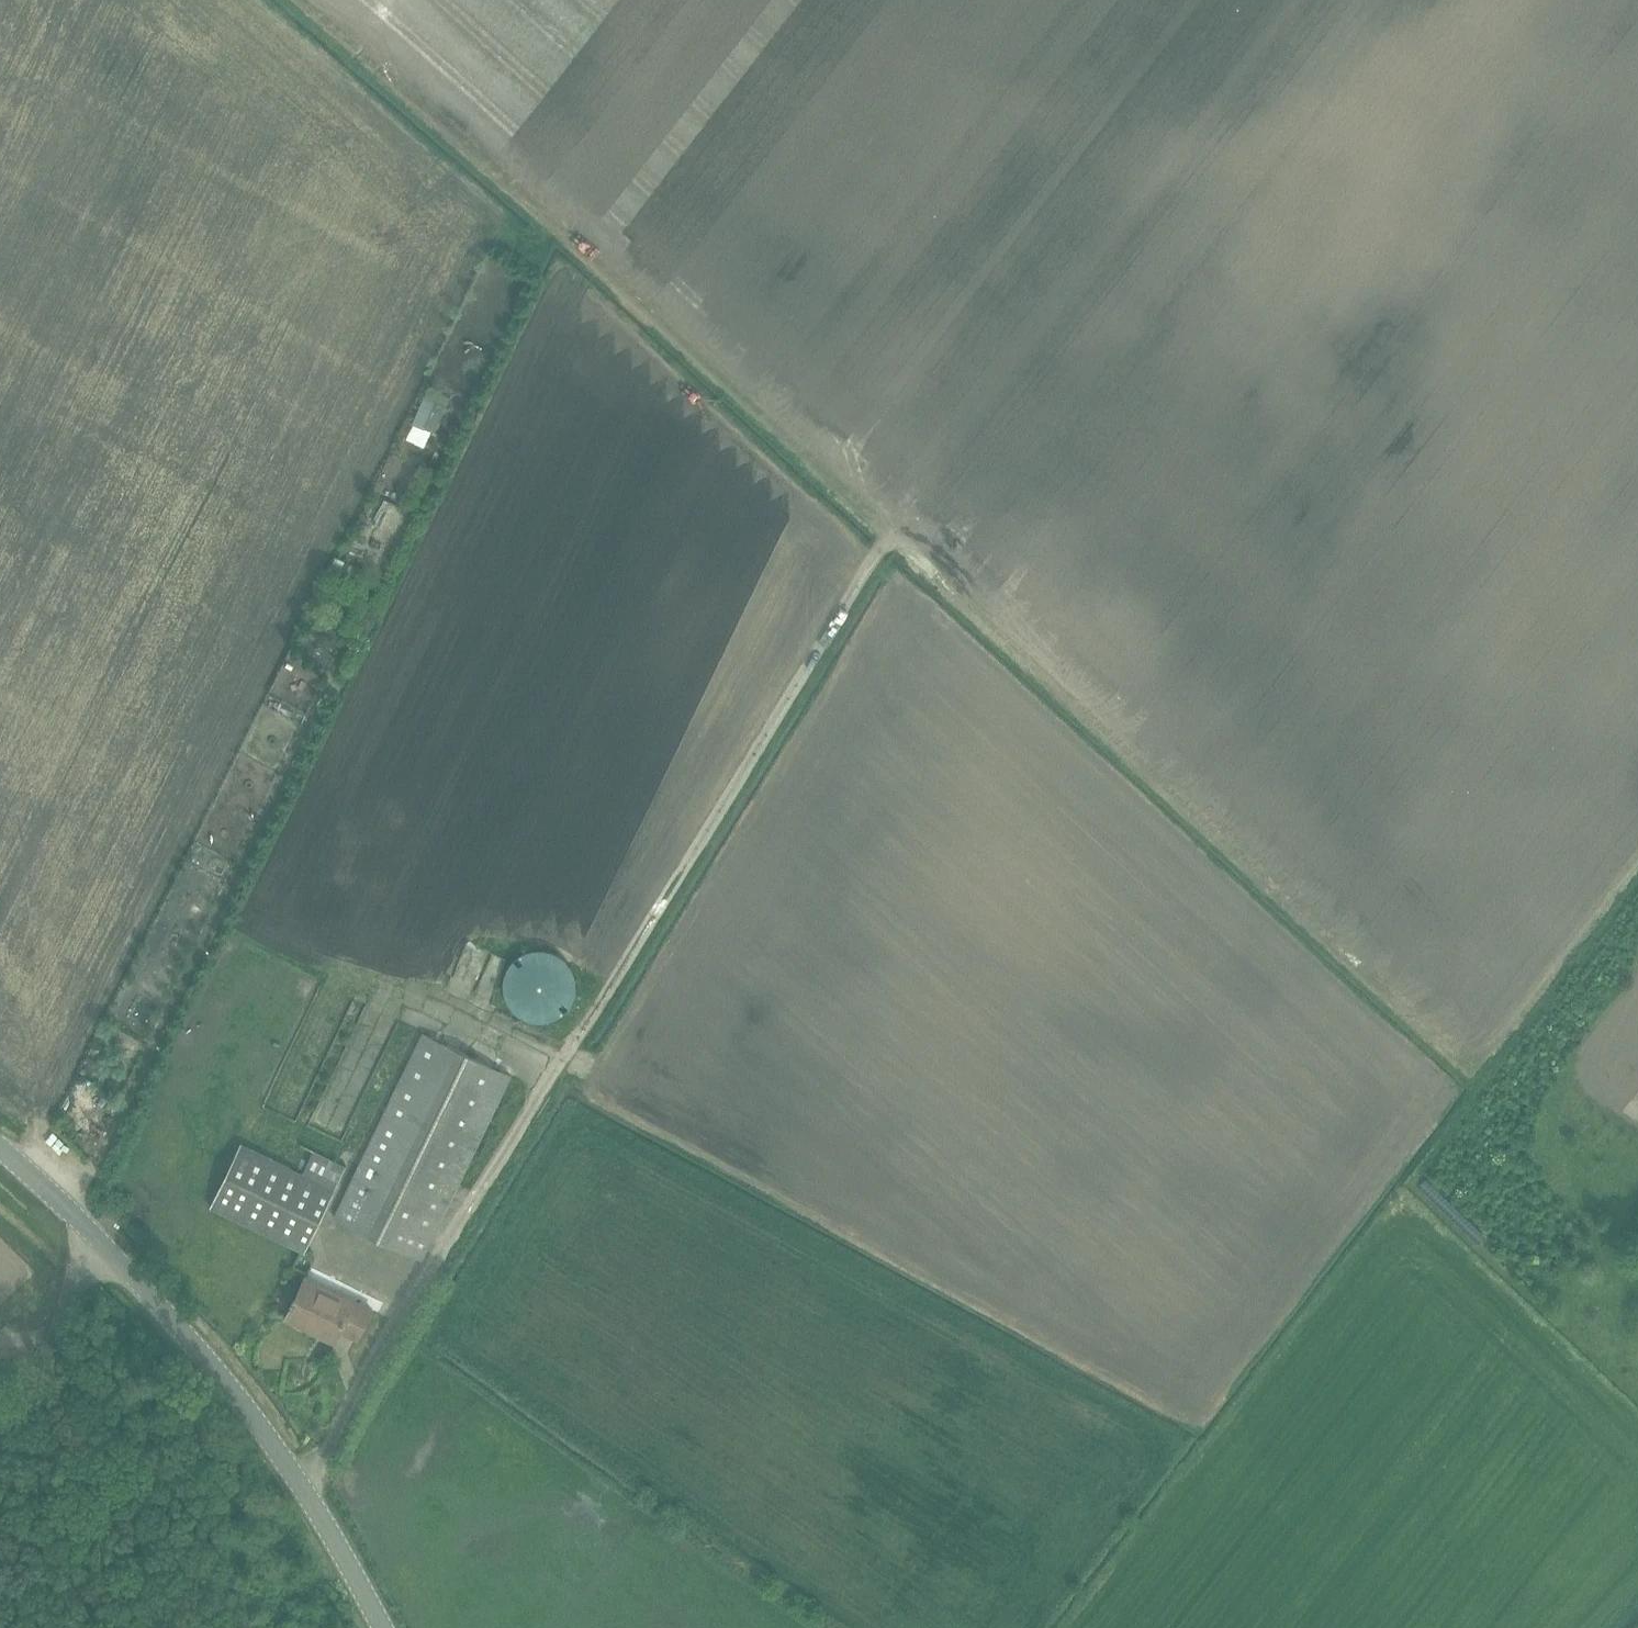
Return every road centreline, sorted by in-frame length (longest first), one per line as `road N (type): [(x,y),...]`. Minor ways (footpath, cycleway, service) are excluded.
road 1 (tertiary): [(383,1627),(273,1449),(88,1238)]
road 2 (unclassified): [(88,1238),(16,1419),(0,1437)]
road 3 (tertiary): [(88,1238),(0,1155)]

